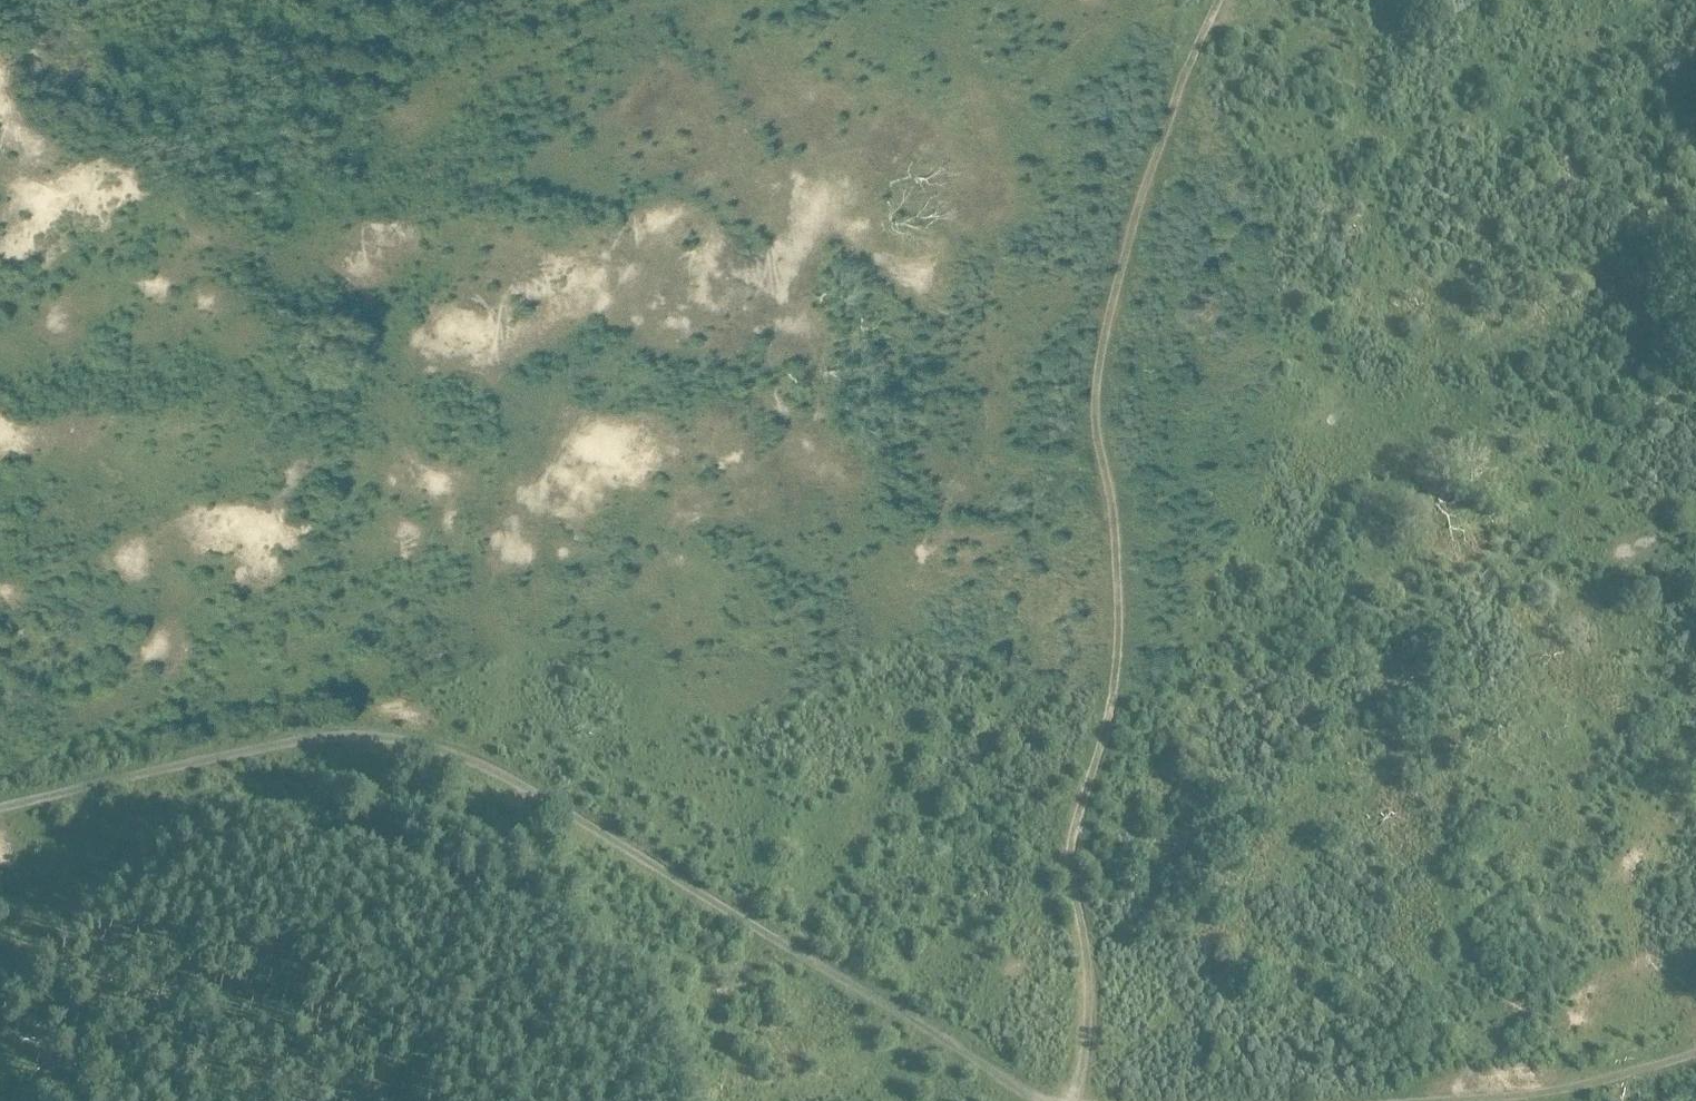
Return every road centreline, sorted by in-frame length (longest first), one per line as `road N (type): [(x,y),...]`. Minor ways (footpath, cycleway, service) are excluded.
road 1 (track): [(0,804),(286,743),(410,745),(582,820),(904,1021),(1061,1100)]
road 2 (track): [(1074,1100),(1081,1047),(1075,898),(1125,615),(1094,410),(1128,253),(1215,0)]
road 3 (track): [(1350,1100),(1648,1073),(1695,1058)]

